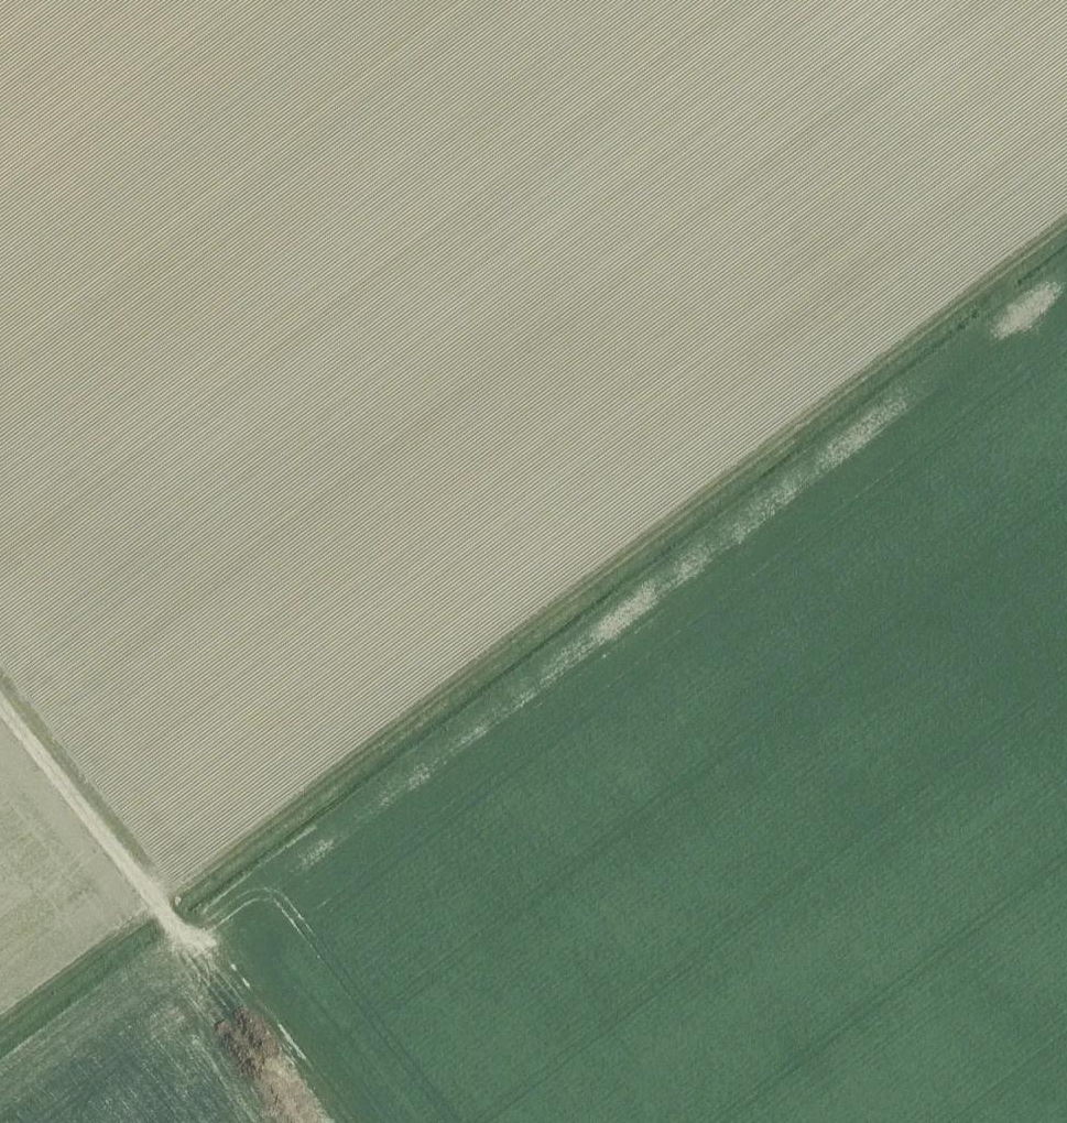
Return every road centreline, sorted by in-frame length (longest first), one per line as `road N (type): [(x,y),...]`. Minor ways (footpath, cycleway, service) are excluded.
road 1 (track): [(0,704),(163,912)]

